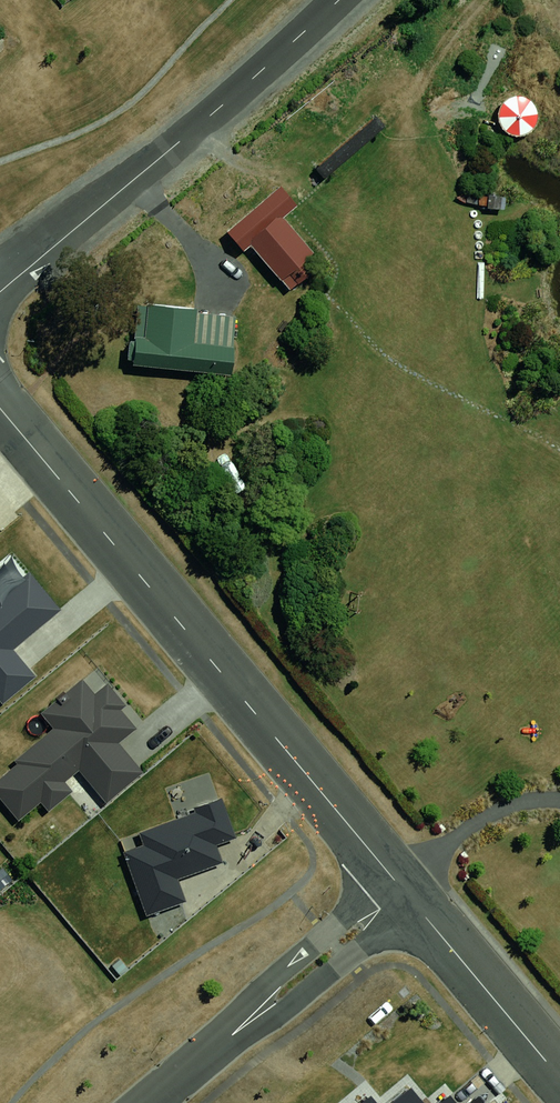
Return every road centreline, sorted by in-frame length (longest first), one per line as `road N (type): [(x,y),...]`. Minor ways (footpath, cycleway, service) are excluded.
road 1 (residential): [(0,408),(391,876)]
road 2 (residential): [(0,292),(339,0)]
road 3 (residential): [(231,1036),(272,978),(391,876)]
road 4 (residential): [(415,905),(292,1005),(231,1036)]
road 5 (residential): [(415,905),(559,1078)]

